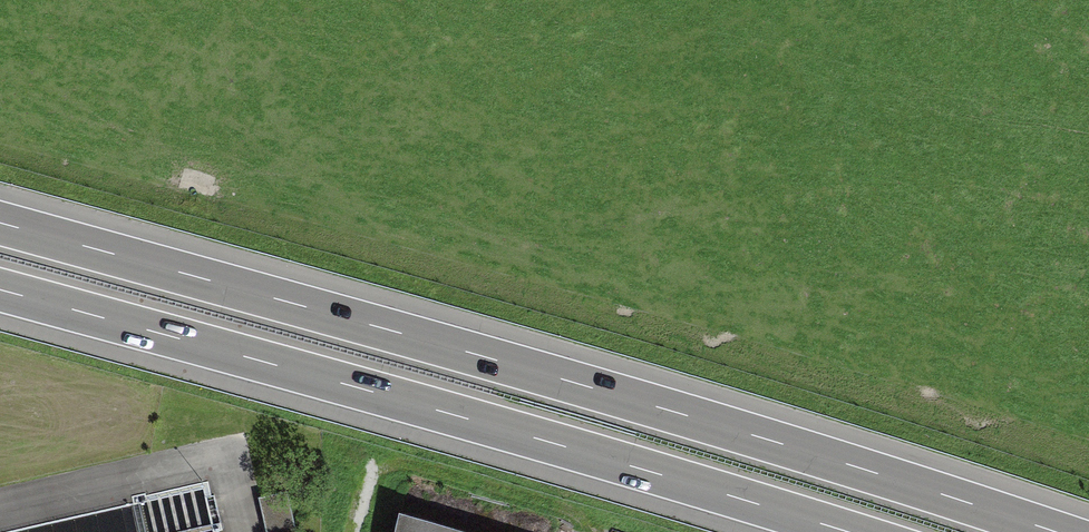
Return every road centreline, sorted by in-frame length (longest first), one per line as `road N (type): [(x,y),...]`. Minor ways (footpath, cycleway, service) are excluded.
road 1 (motorway): [(1059,531),(693,415),(0,224)]
road 2 (motorway): [(0,291),(844,531)]

